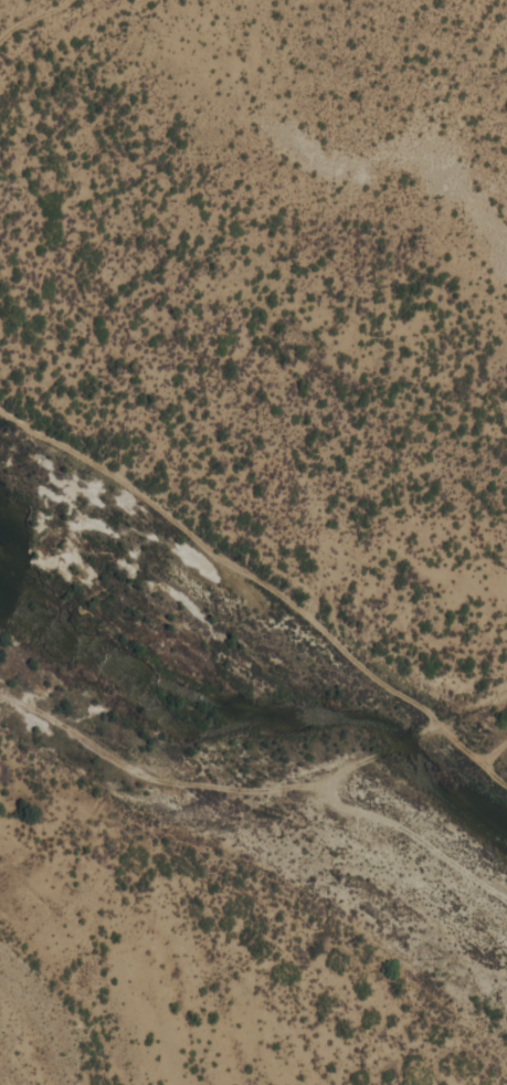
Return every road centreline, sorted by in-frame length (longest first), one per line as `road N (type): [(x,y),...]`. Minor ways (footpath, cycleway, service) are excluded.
road 1 (residential): [(506,784),(441,723),(327,773),(190,789),(110,757),(60,718),(0,693)]
road 2 (residential): [(0,407),(137,489),(296,603),(373,677),(441,723)]
road 3 (residential): [(345,766),(347,797),(506,899)]

